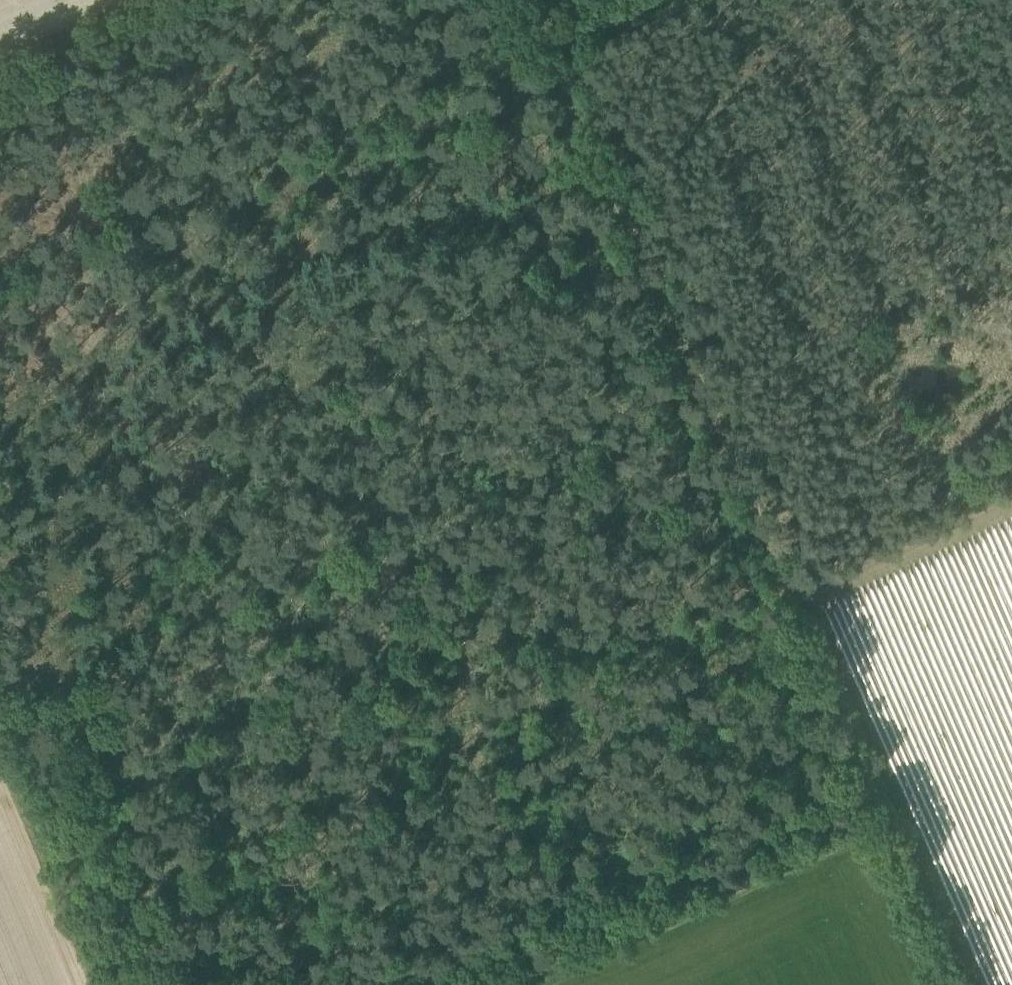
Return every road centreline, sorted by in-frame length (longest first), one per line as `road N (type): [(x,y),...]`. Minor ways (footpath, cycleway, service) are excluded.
road 1 (track): [(981,984),(566,32)]
road 2 (track): [(84,984),(0,785)]

